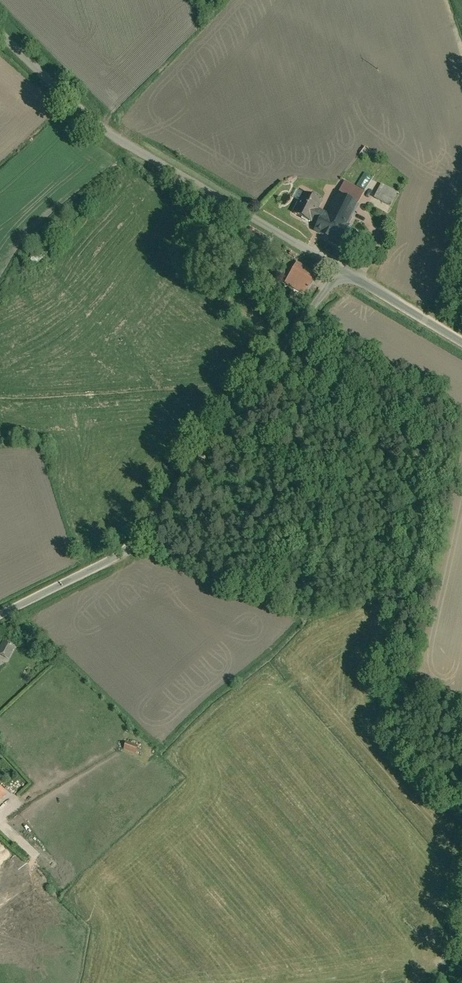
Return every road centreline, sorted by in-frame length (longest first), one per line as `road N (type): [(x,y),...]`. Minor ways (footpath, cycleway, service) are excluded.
road 1 (unclassified): [(0,618),(117,560),(155,526),(341,271)]
road 2 (unclassified): [(341,271),(92,120),(0,32)]
road 3 (unclassified): [(461,344),(341,271)]

